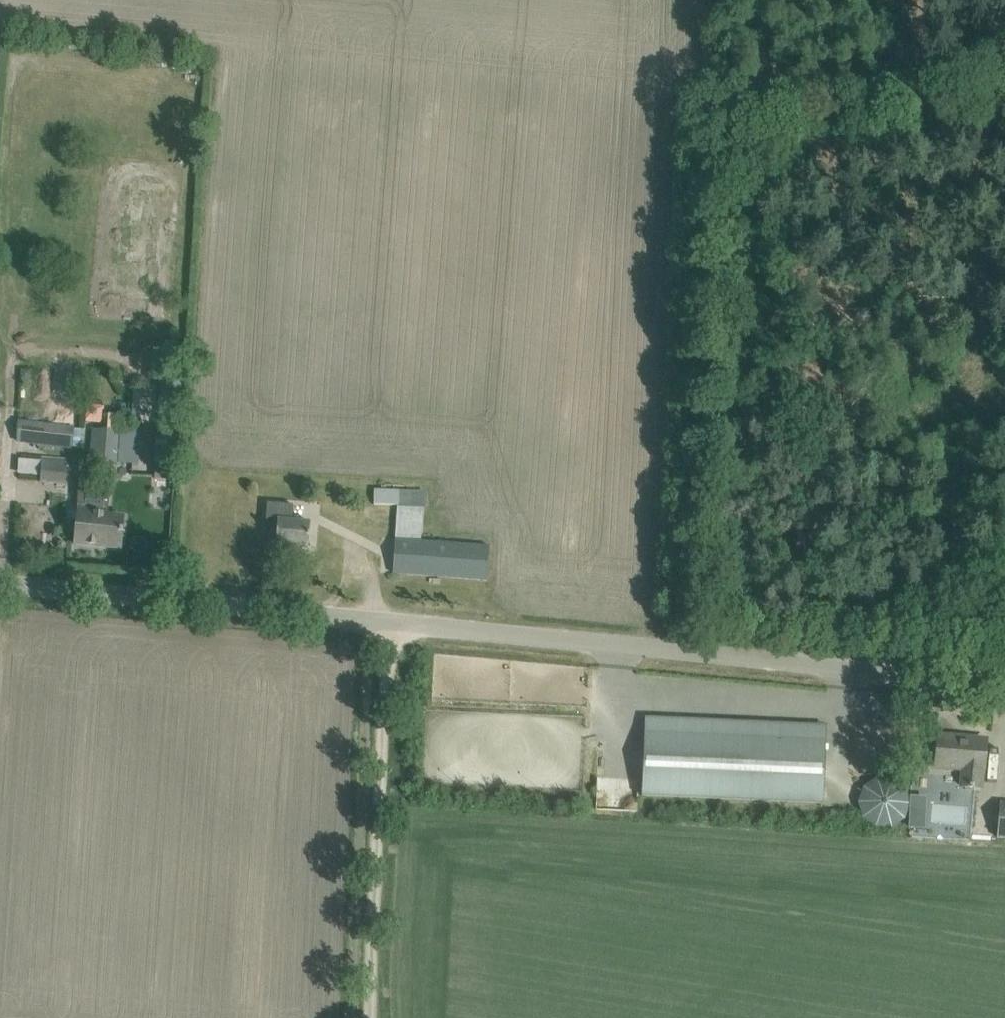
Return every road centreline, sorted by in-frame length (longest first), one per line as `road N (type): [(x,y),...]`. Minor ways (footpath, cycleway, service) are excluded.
road 1 (unclassified): [(1004,678),(0,584)]

